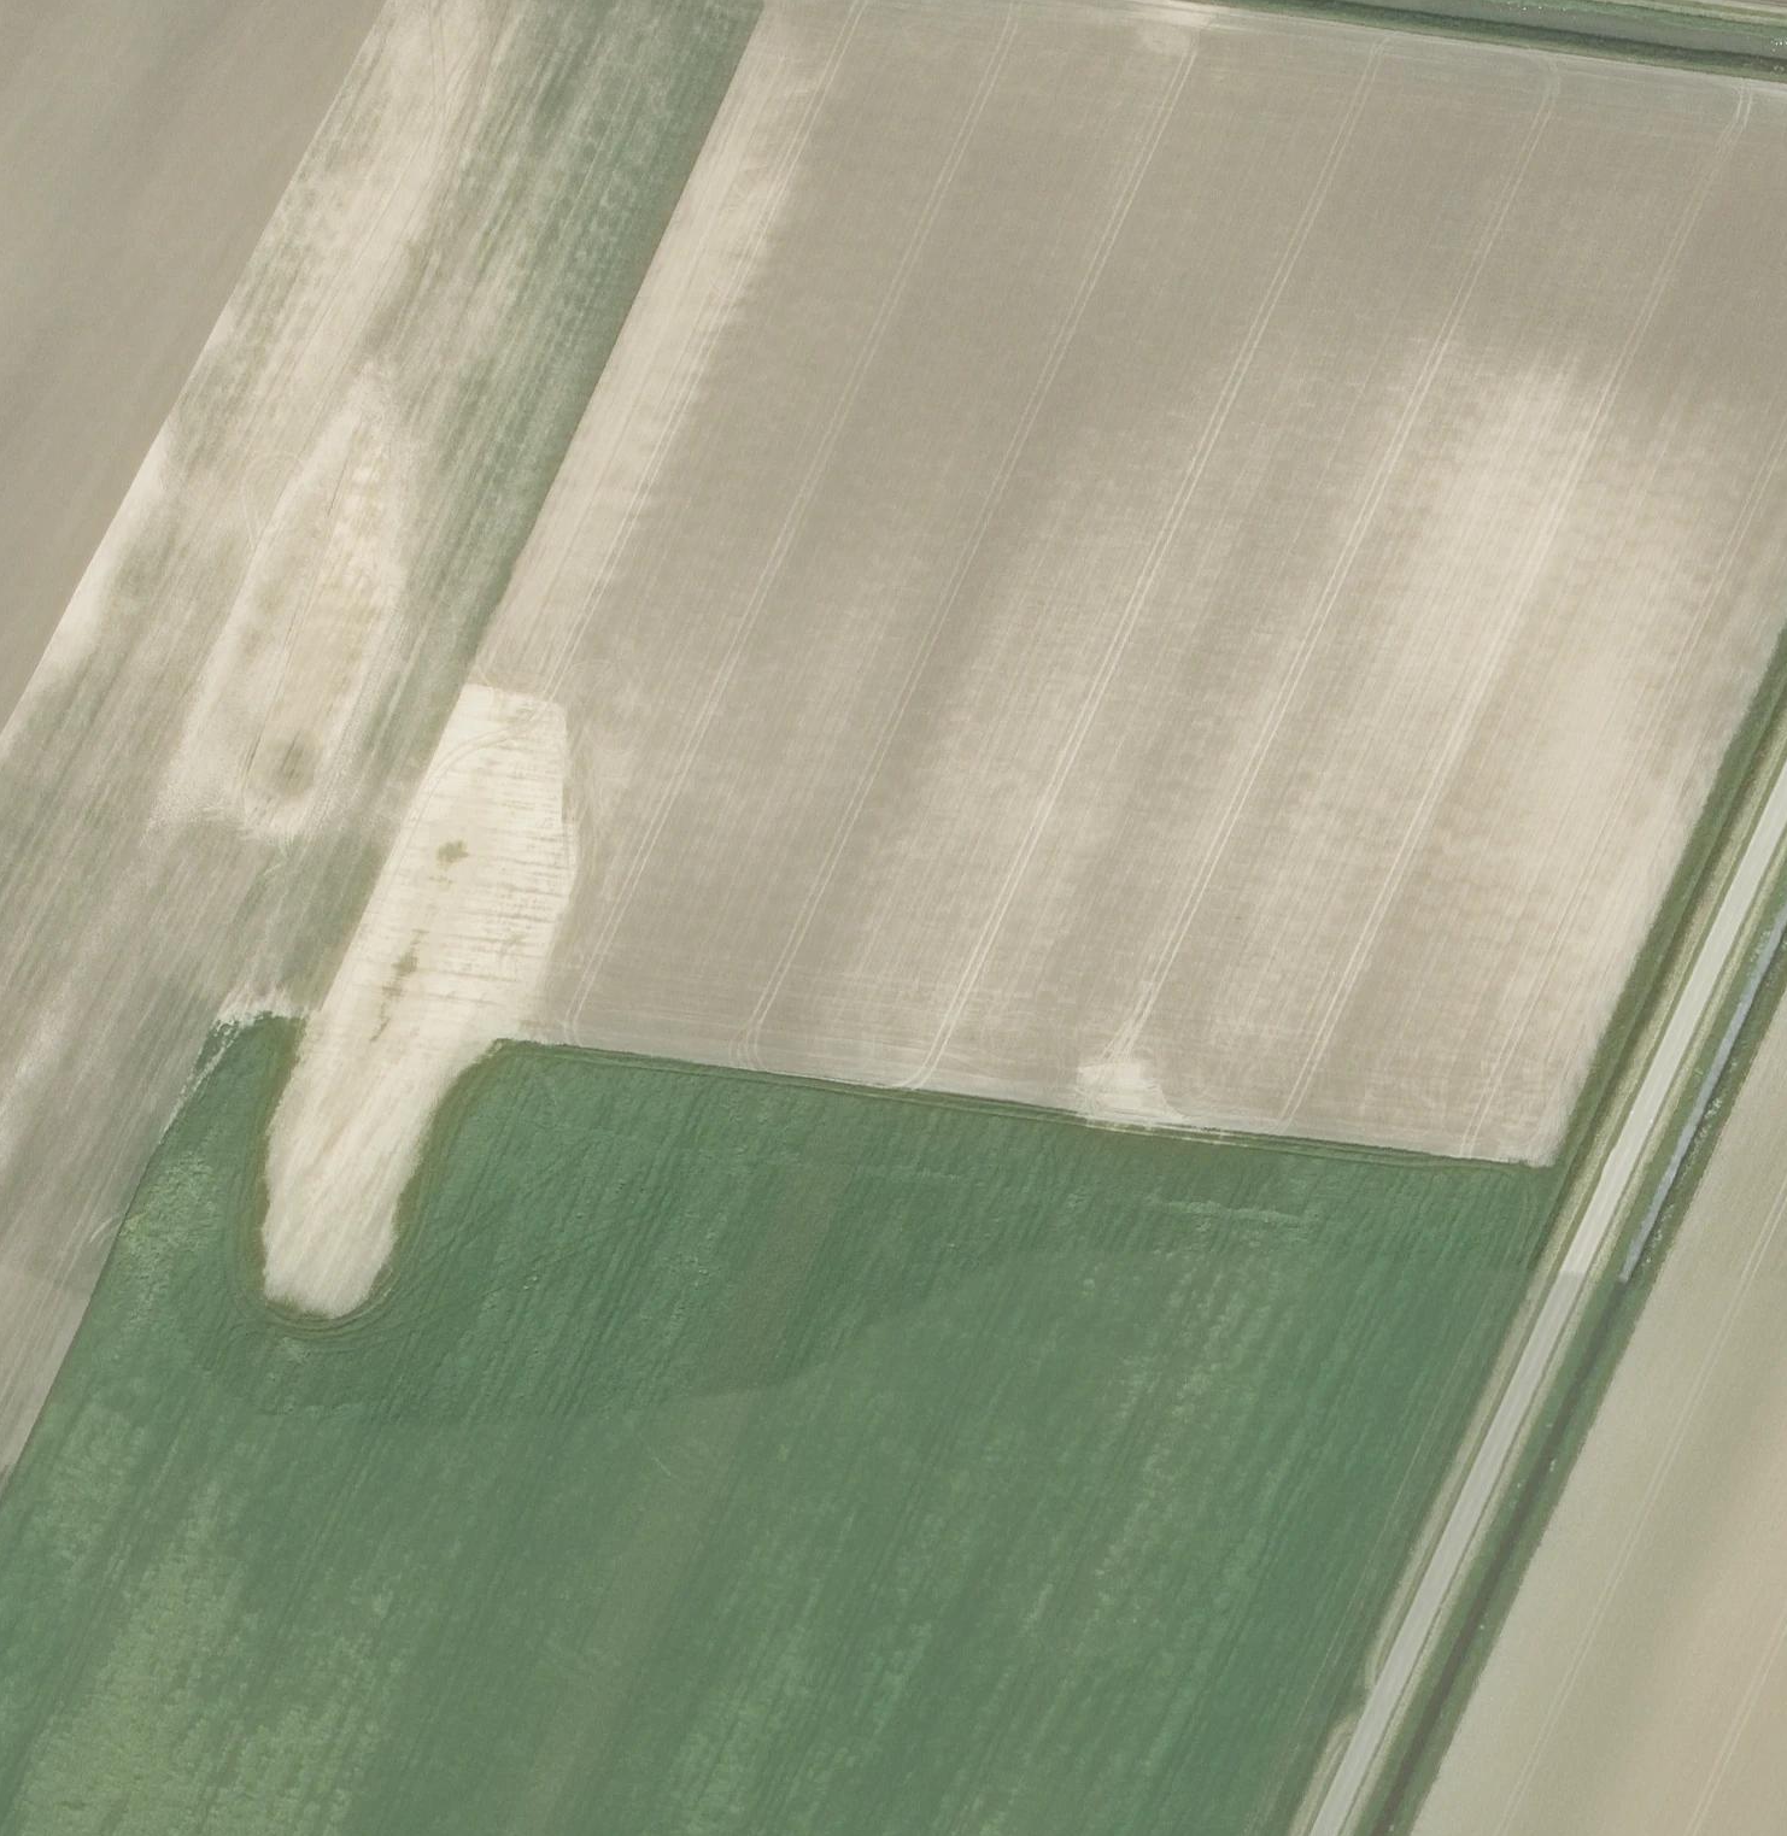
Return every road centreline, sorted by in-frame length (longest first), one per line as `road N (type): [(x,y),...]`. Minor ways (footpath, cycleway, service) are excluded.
road 1 (unclassified): [(1322,1835),(1786,789)]

